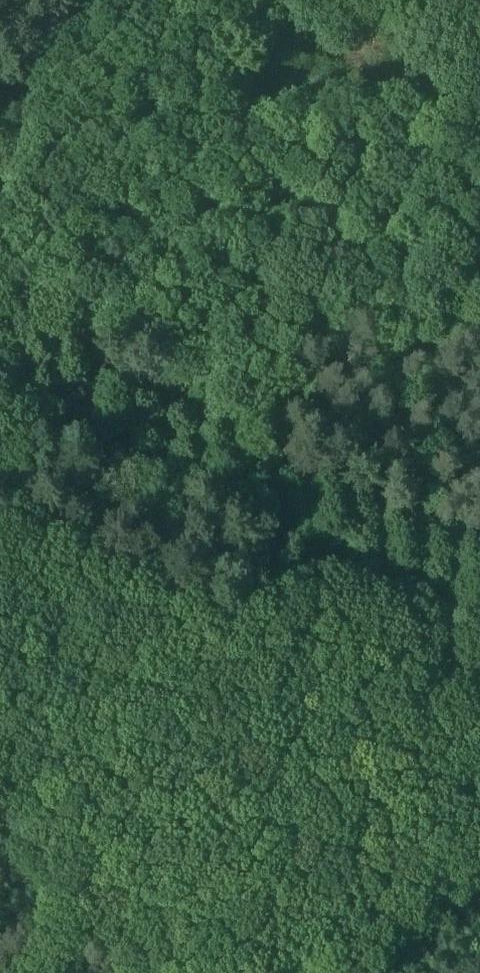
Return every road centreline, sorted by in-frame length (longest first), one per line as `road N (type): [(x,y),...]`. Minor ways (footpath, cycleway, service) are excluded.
road 1 (track): [(479,141),(241,0)]

